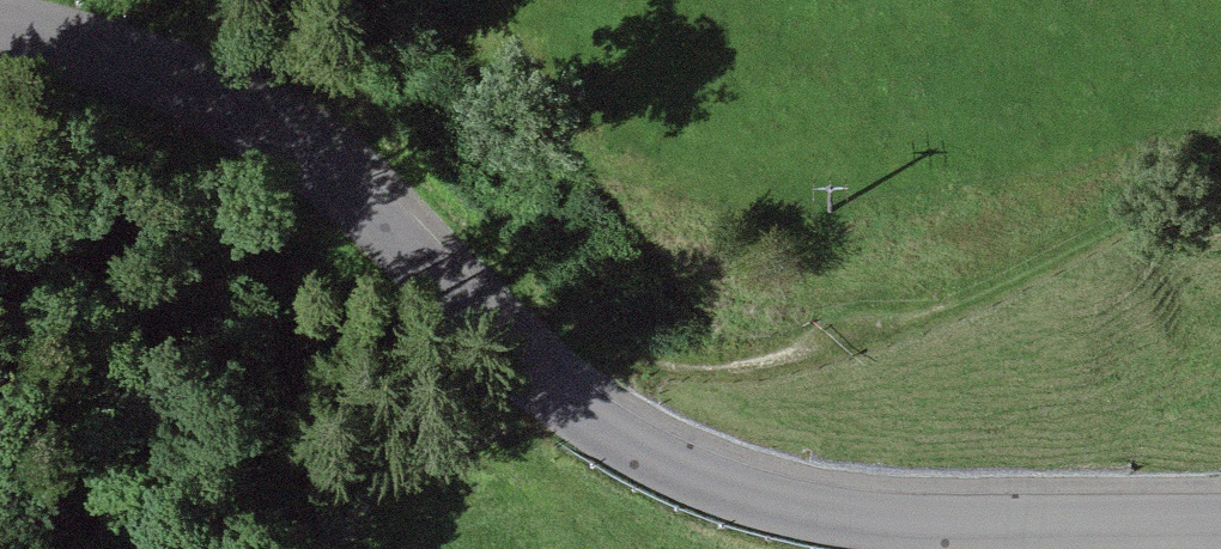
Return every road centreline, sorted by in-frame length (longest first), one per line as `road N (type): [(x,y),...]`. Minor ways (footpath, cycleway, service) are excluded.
road 1 (tertiary): [(0,28),(69,42),(194,90),(337,170),(552,400),(651,457),(785,505),(891,518),(1220,522)]
road 2 (track): [(1220,142),(1079,248),(869,330),(552,400),(397,444),(345,519),(359,548)]

